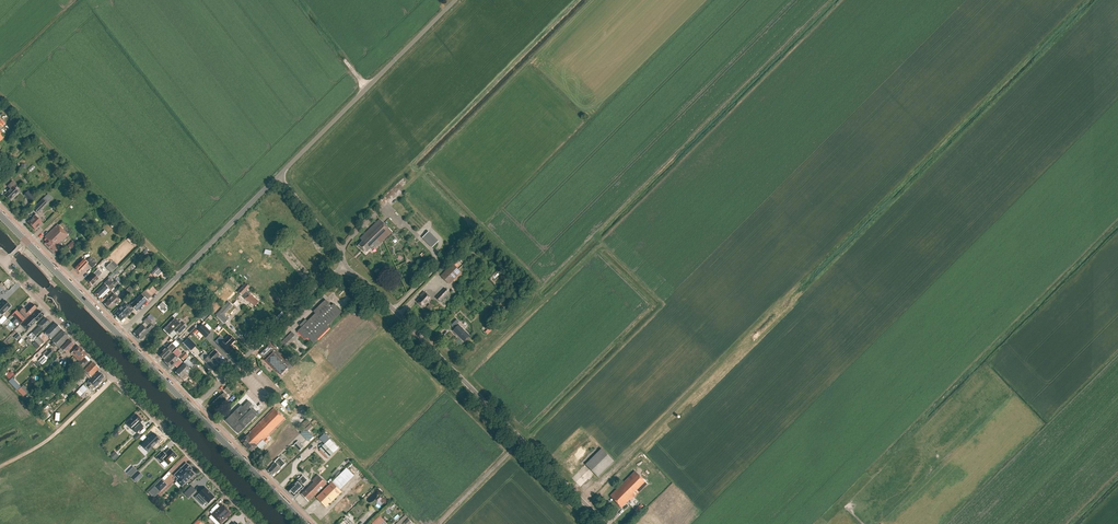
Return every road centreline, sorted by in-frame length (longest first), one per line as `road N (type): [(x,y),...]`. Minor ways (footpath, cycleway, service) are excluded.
road 1 (residential): [(258,523),(3,264)]
road 2 (residential): [(604,523),(346,270)]
road 3 (unclassified): [(278,177),(458,0)]
road 4 (unclassified): [(119,336),(278,177)]
road 5 (residential): [(192,409),(322,282),(346,270)]
road 6 (secondary): [(305,523),(192,409)]
road 7 (track): [(0,466),(54,434),(113,377)]
road 8 (secondary): [(119,336),(25,241)]

